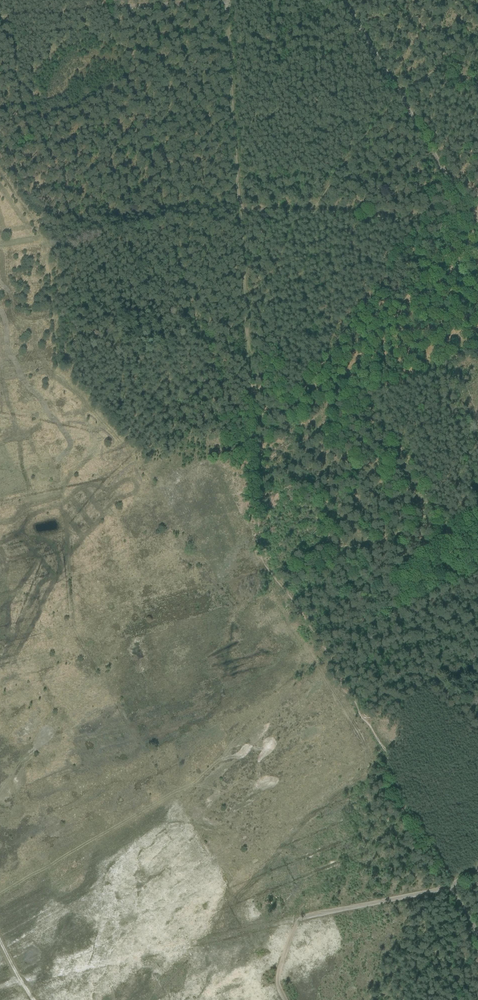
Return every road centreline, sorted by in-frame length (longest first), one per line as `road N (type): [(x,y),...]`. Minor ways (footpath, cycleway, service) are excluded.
road 1 (track): [(477,230),(342,0)]
road 2 (track): [(314,207),(397,92),(477,27)]
road 3 (track): [(236,212),(314,207),(477,234)]
road 4 (track): [(285,999),(277,967),(302,917),(450,886)]
road 5 (track): [(477,352),(397,387),(304,399),(248,396)]

